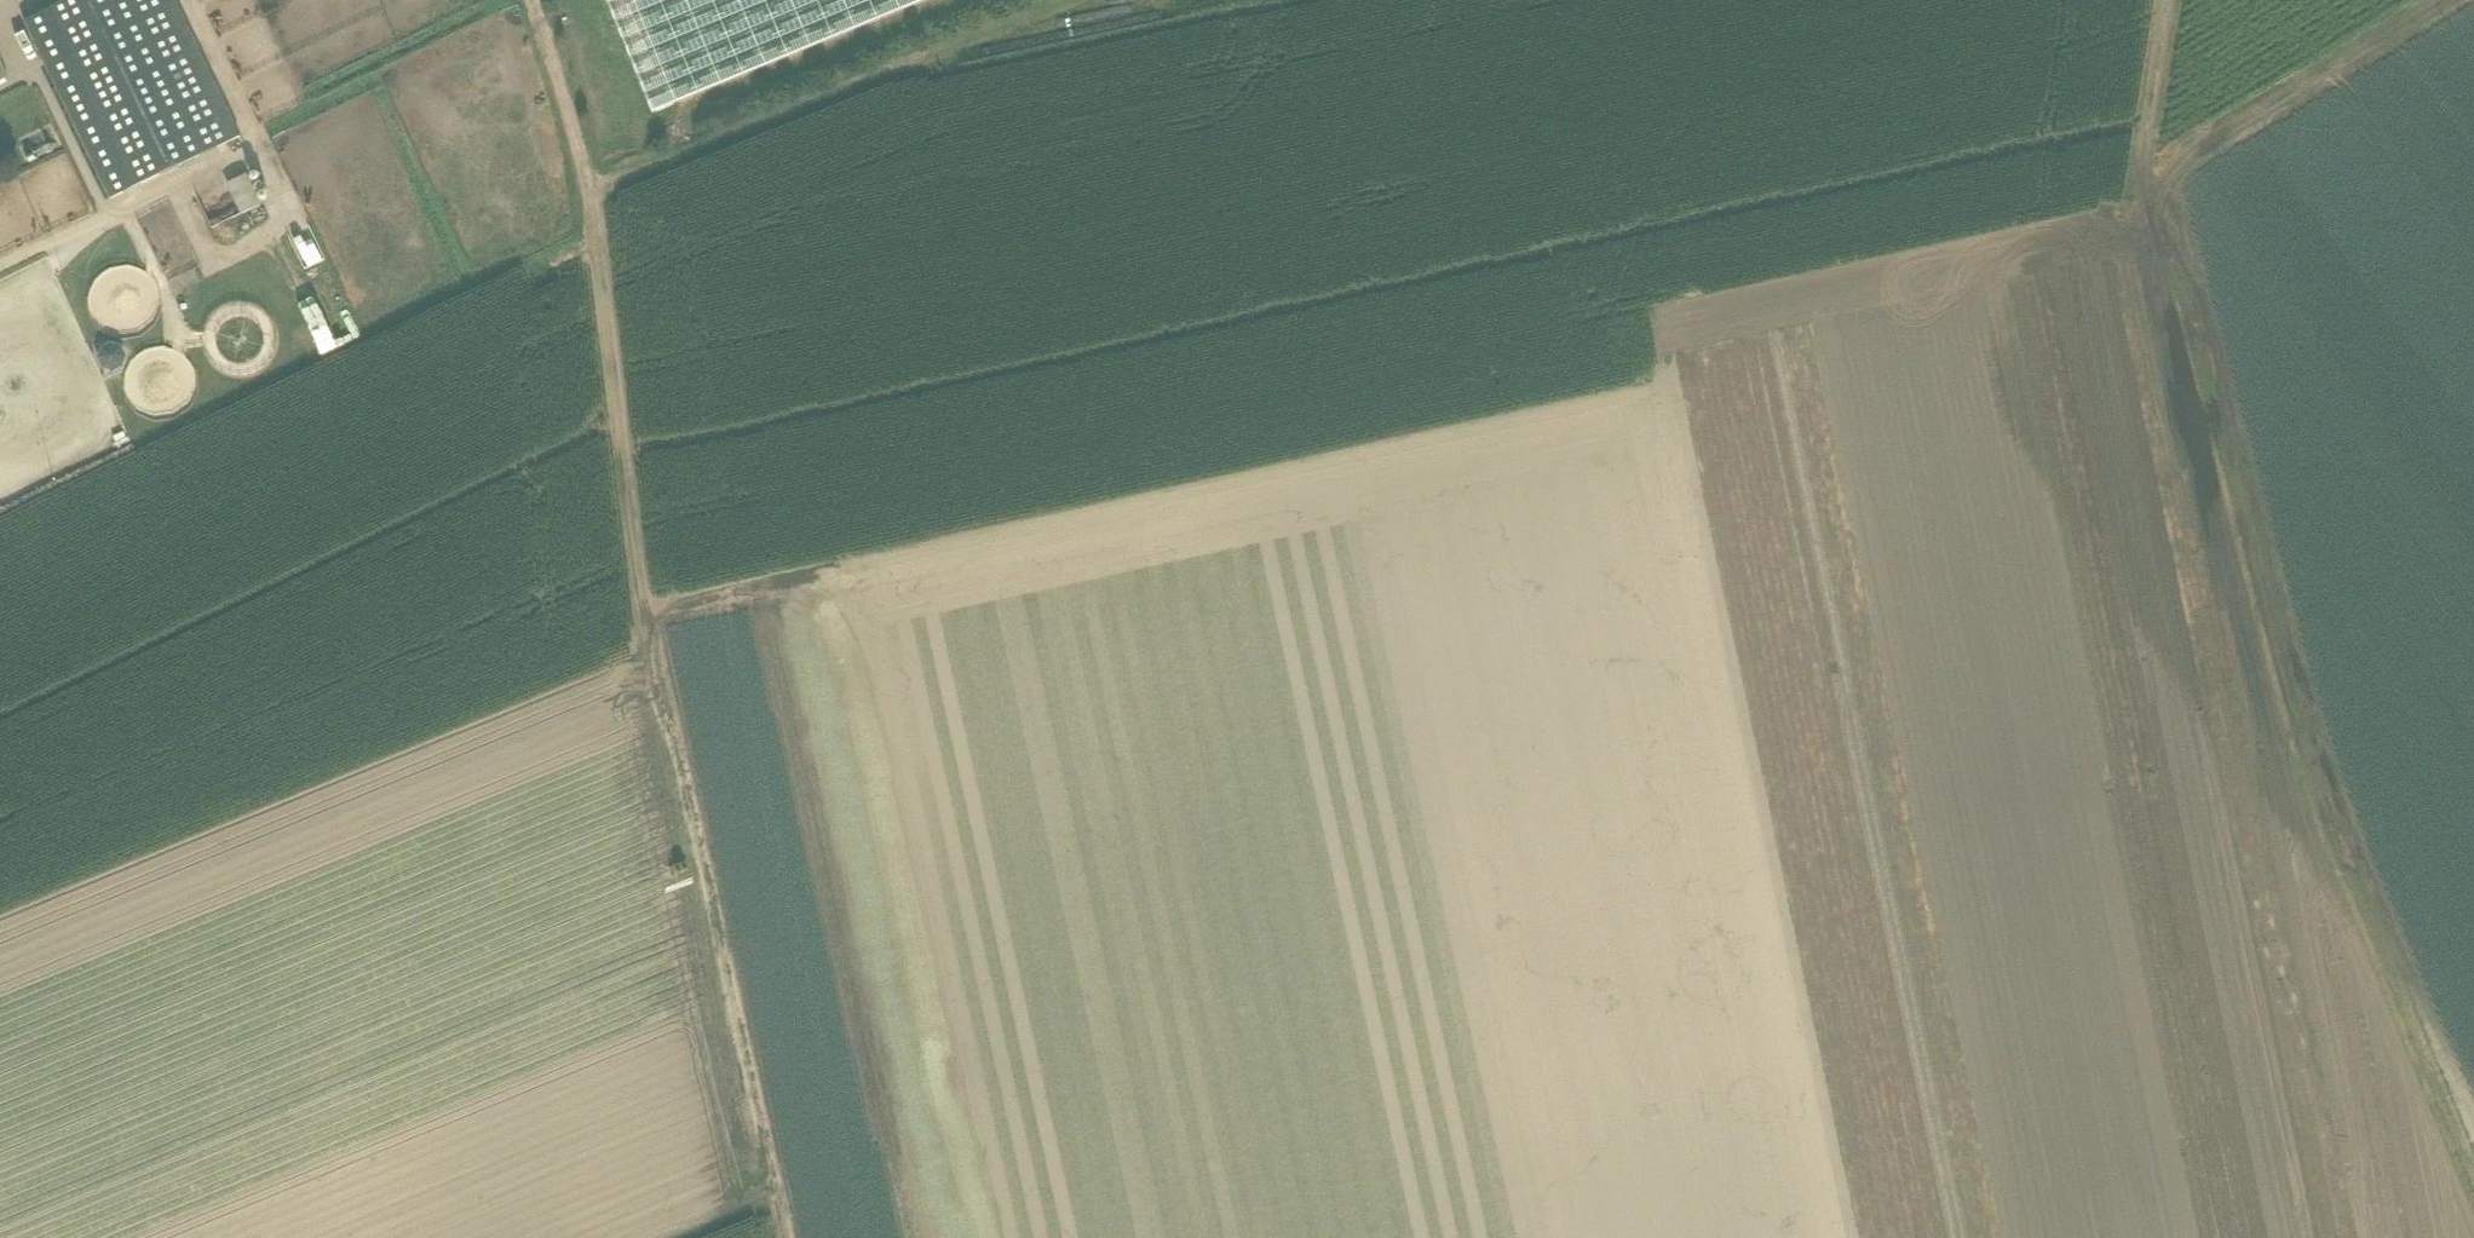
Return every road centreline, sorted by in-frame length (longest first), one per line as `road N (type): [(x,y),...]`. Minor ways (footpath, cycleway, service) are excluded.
road 1 (track): [(782,1237),(639,582),(590,191),(535,0)]
road 2 (track): [(2170,0),(2150,180),(2183,328),(2293,719),(2473,1171)]

